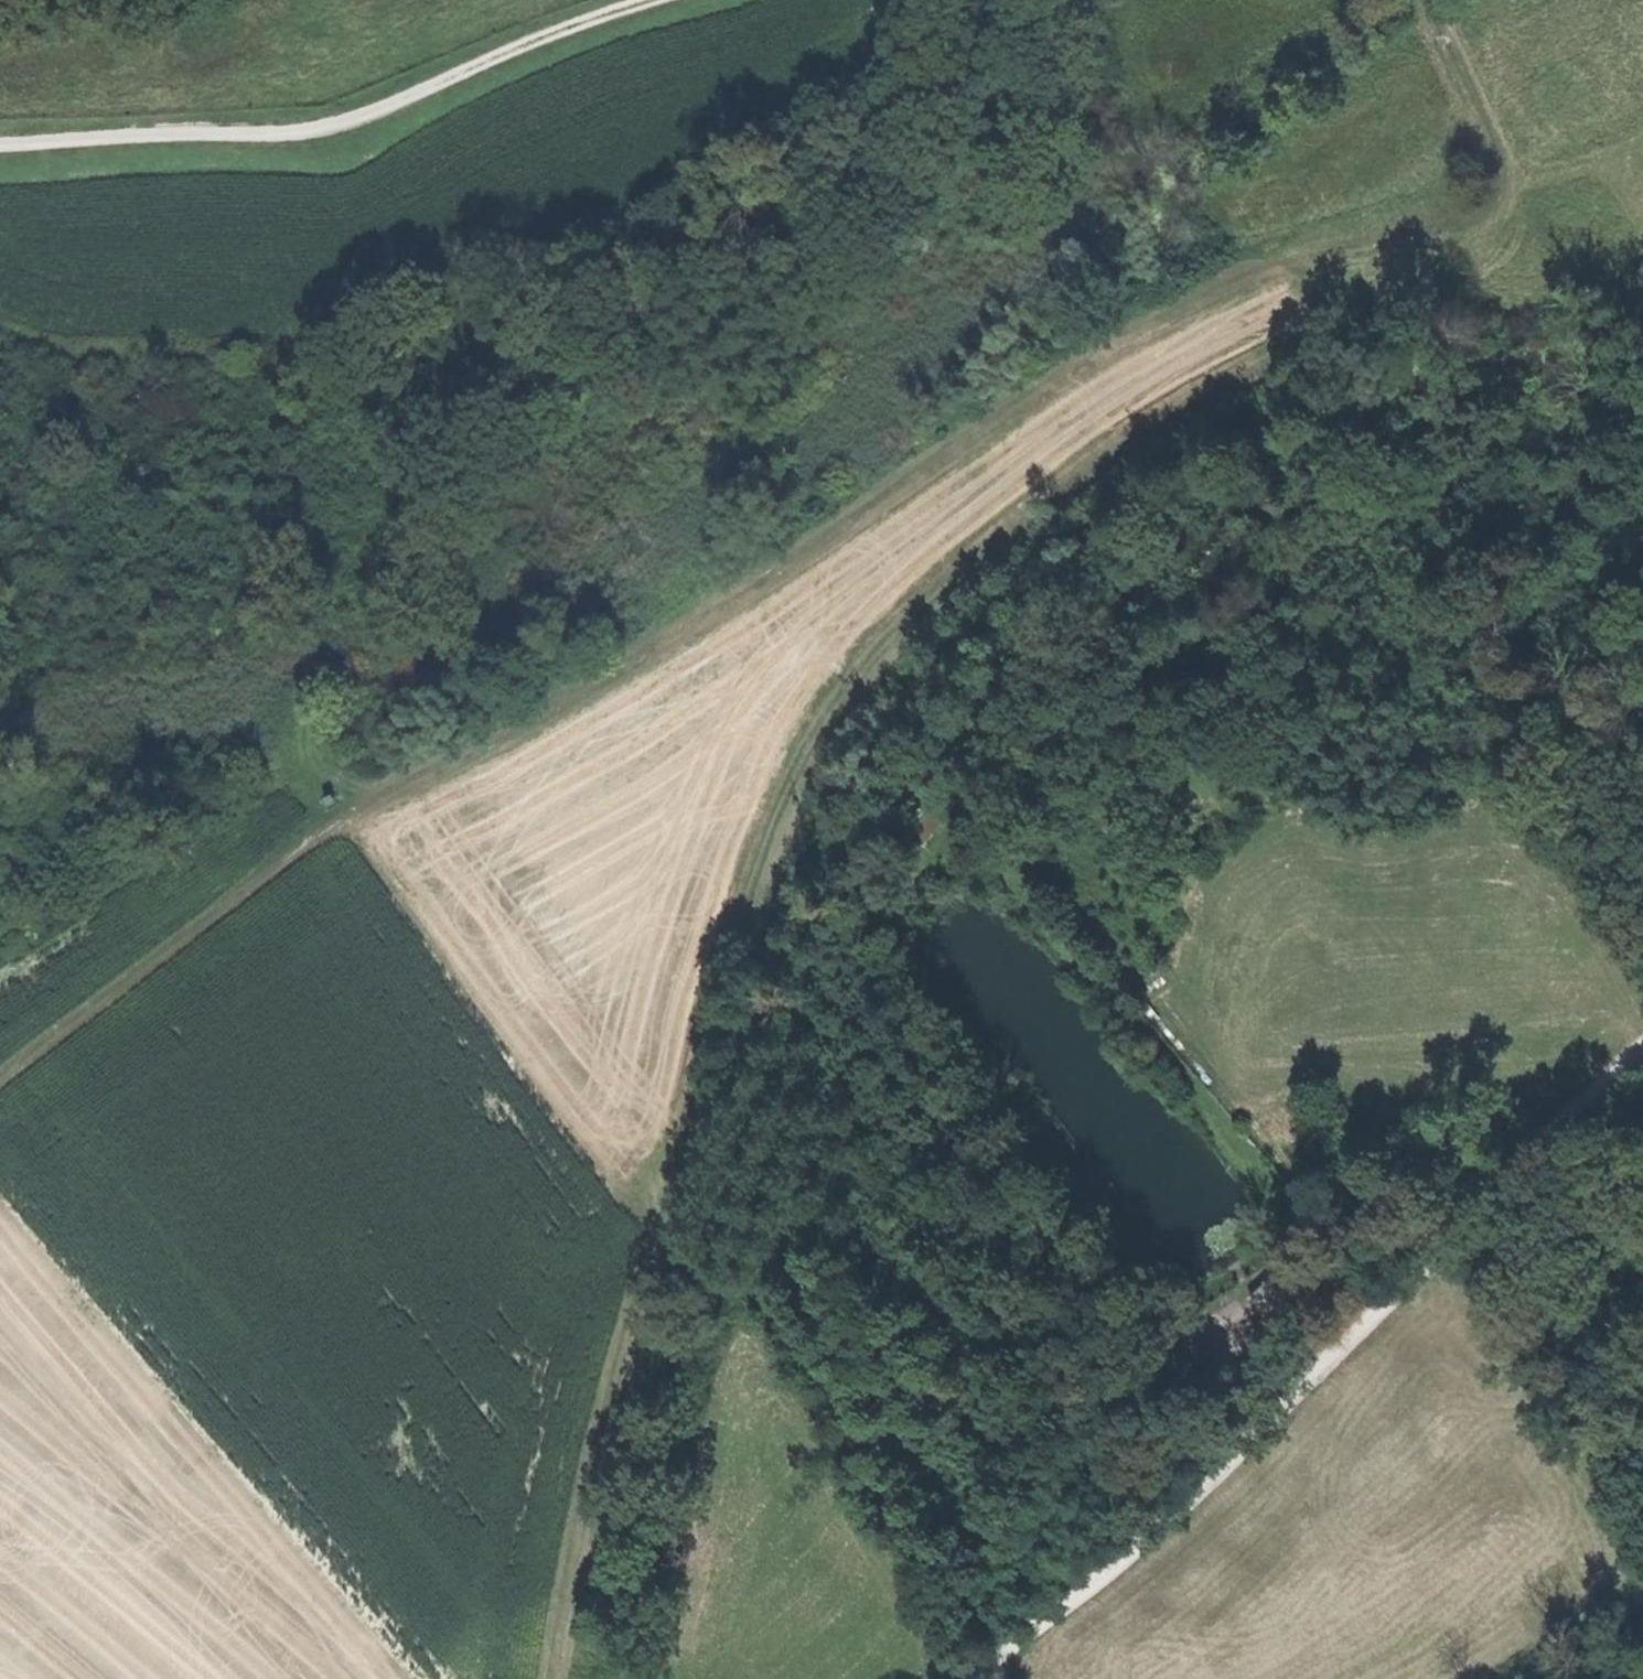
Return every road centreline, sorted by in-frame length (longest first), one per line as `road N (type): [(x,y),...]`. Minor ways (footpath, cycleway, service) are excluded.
road 1 (track): [(0,1081),(250,882),(713,608),(1204,282),(1460,216),(1504,191),(1511,169),(1491,92),(1427,0)]
road 2 (track): [(964,1678),(1642,1048)]
road 3 (track): [(647,0),(570,23),(382,108),(317,129),(165,131),(0,147)]

